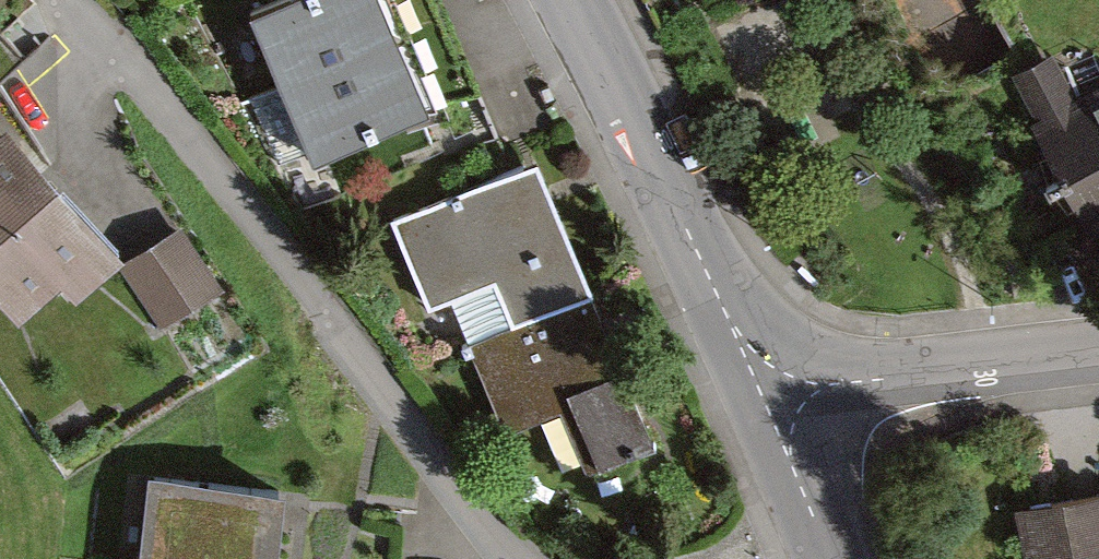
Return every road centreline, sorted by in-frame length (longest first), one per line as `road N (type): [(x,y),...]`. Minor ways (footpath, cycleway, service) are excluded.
road 1 (residential): [(515,558),(133,87),(51,0)]
road 2 (tertiary): [(765,401),(571,0)]
road 3 (residential): [(1098,356),(870,380),(765,401)]
road 4 (tertiary): [(831,558),(765,401)]

